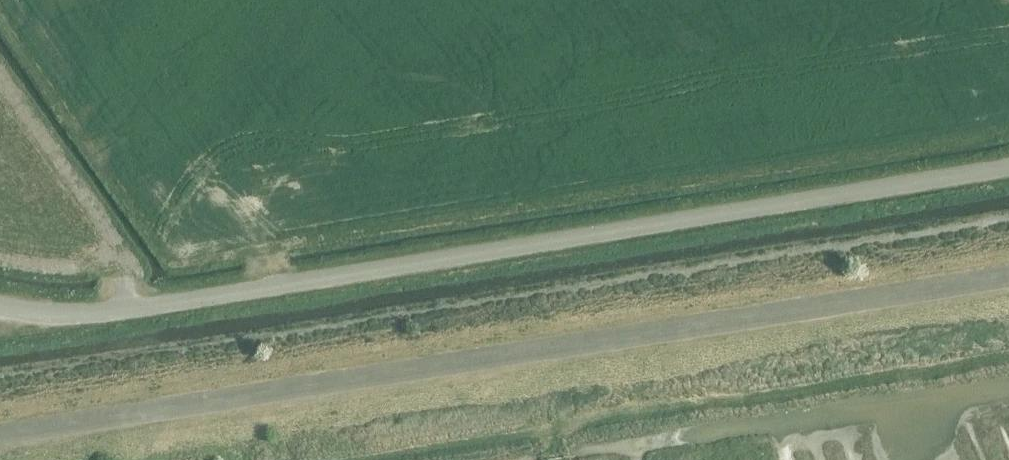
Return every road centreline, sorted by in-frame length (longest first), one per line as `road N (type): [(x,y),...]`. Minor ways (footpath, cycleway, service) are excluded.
road 1 (unclassified): [(0,305),(66,318),(153,308),(1008,169)]
road 2 (unclassified): [(0,435),(1008,275)]

